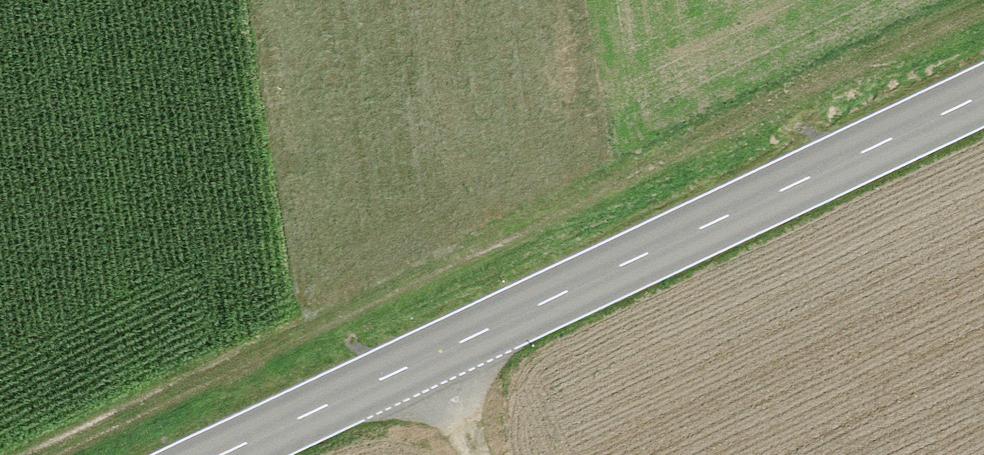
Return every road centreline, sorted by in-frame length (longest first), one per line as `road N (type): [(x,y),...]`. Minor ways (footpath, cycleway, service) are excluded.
road 1 (track): [(44,454),(983,4)]
road 2 (tertiary): [(983,94),(221,454)]

